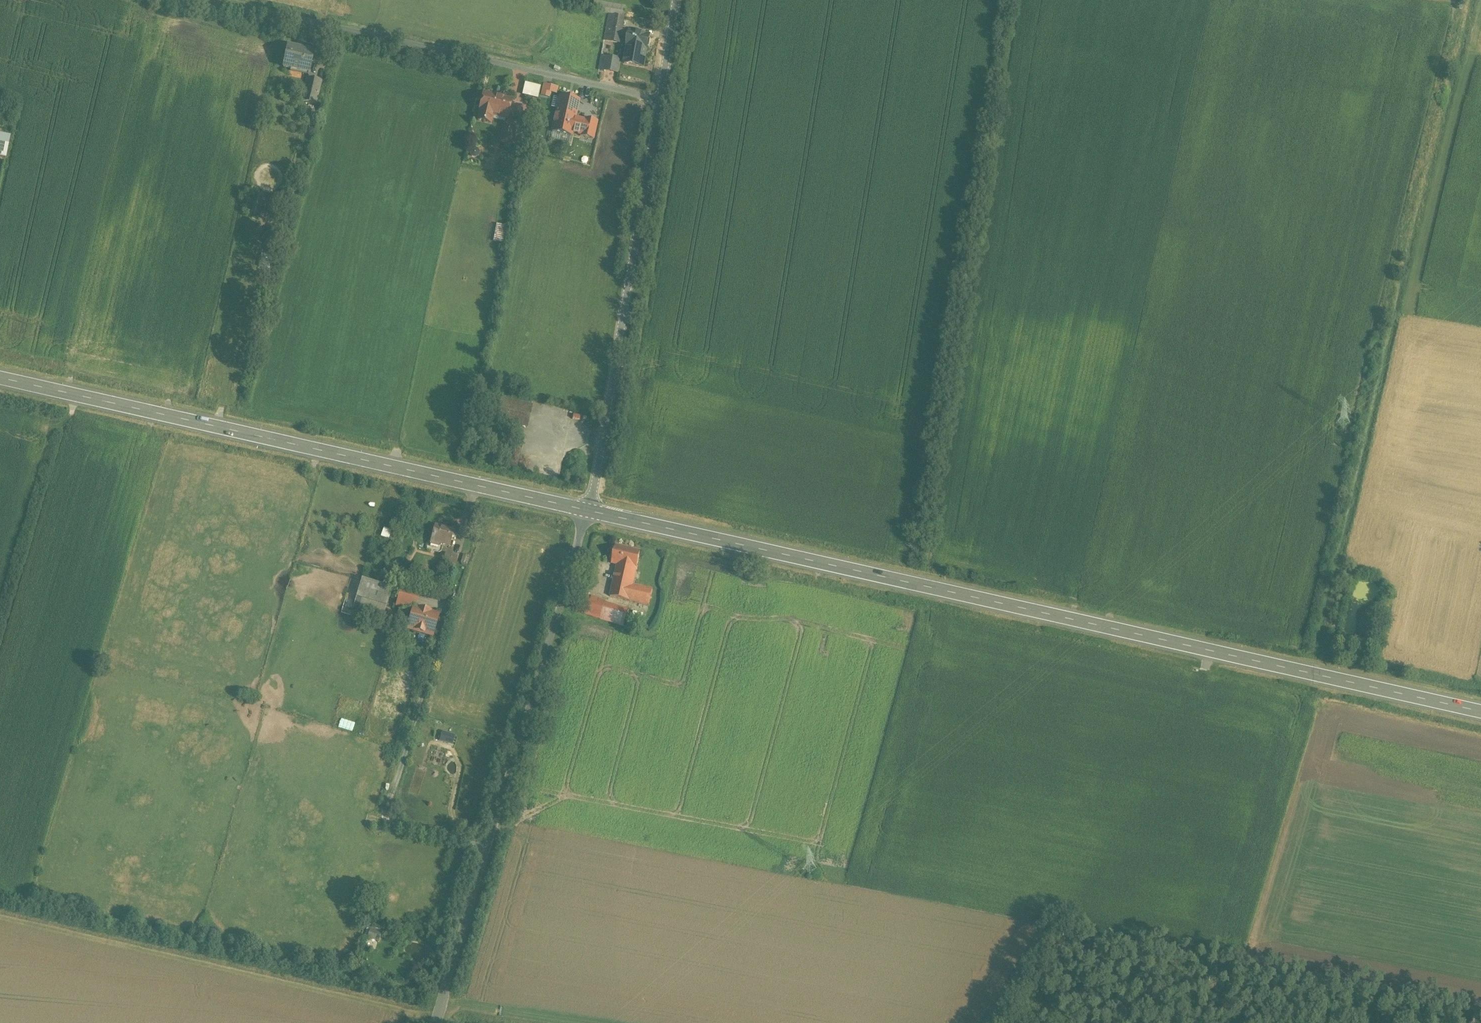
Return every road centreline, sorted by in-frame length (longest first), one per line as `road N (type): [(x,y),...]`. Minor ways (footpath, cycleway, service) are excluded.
road 1 (secondary): [(590,512),(1480,713)]
road 2 (secondary): [(0,379),(590,512)]
road 3 (unclassified): [(590,512),(436,1022)]
road 4 (unclassified): [(206,0),(658,99)]
road 5 (unclassified): [(658,99),(590,512)]

